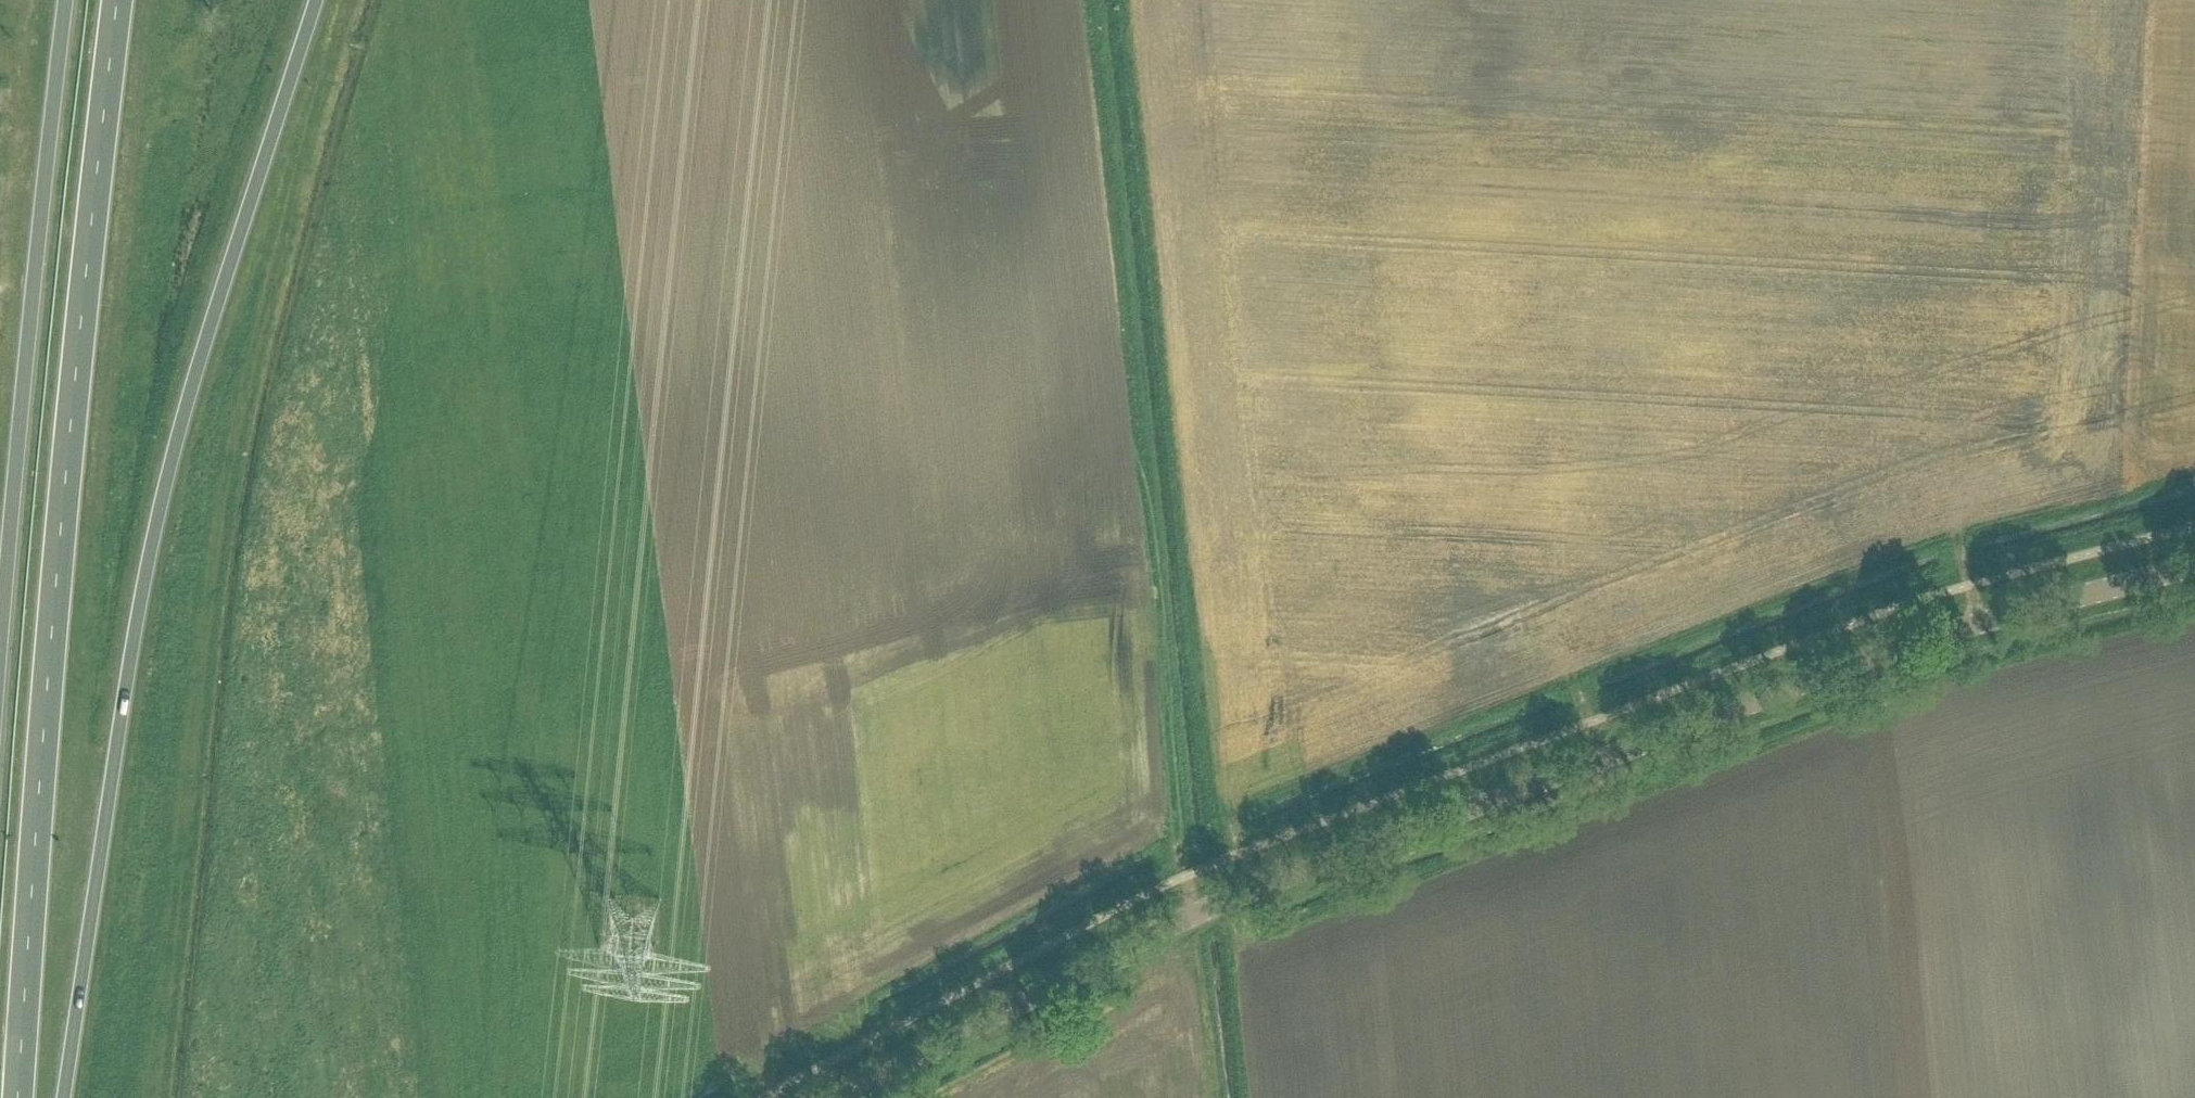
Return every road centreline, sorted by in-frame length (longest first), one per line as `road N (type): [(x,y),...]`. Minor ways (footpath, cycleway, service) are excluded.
road 1 (tertiary): [(842,1097),(1169,925),(1270,881),(1923,637),(2194,563)]
road 2 (trunk): [(64,1097),(149,552),(202,351),(316,0)]
road 3 (trunk): [(17,1097),(69,440),(117,0)]
road 4 (trunk): [(66,0),(0,648)]

